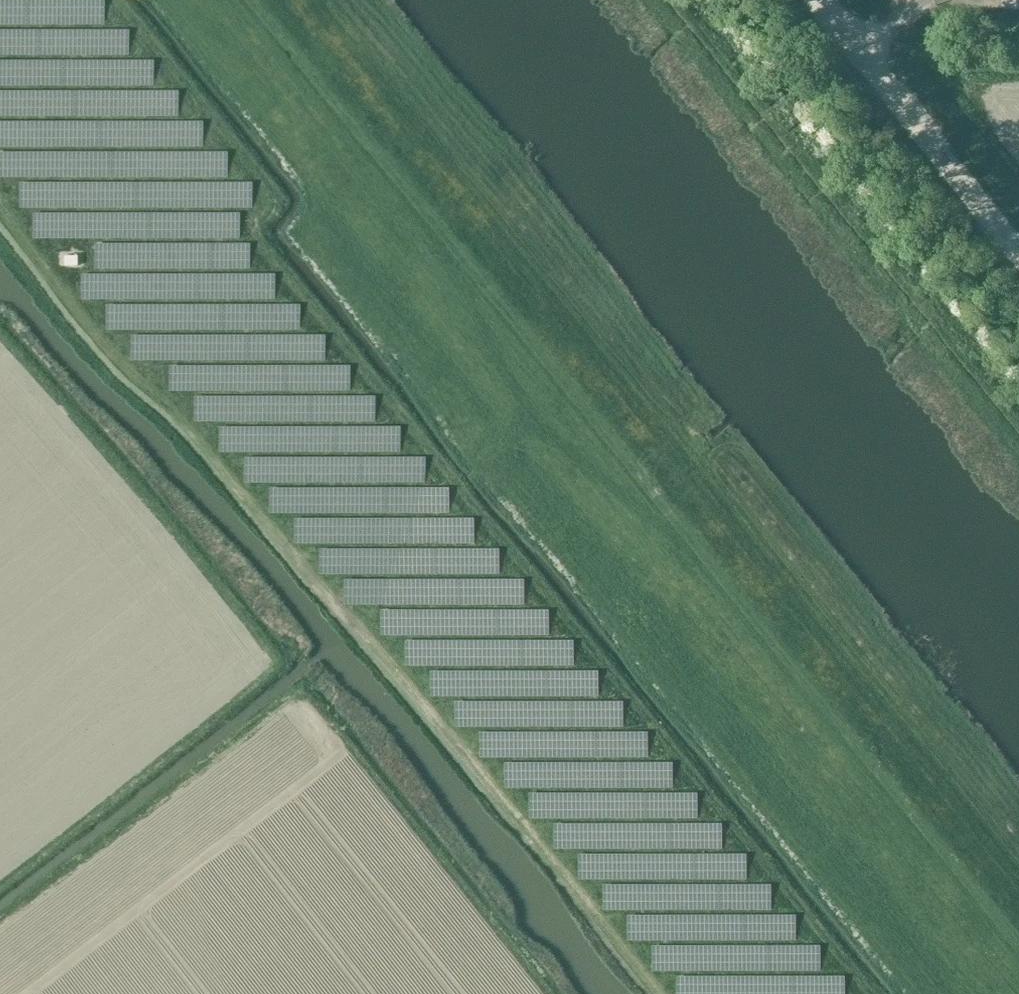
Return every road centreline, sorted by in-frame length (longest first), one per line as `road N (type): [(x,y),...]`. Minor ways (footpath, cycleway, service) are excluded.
road 1 (unclassified): [(1018,260),(807,0)]

